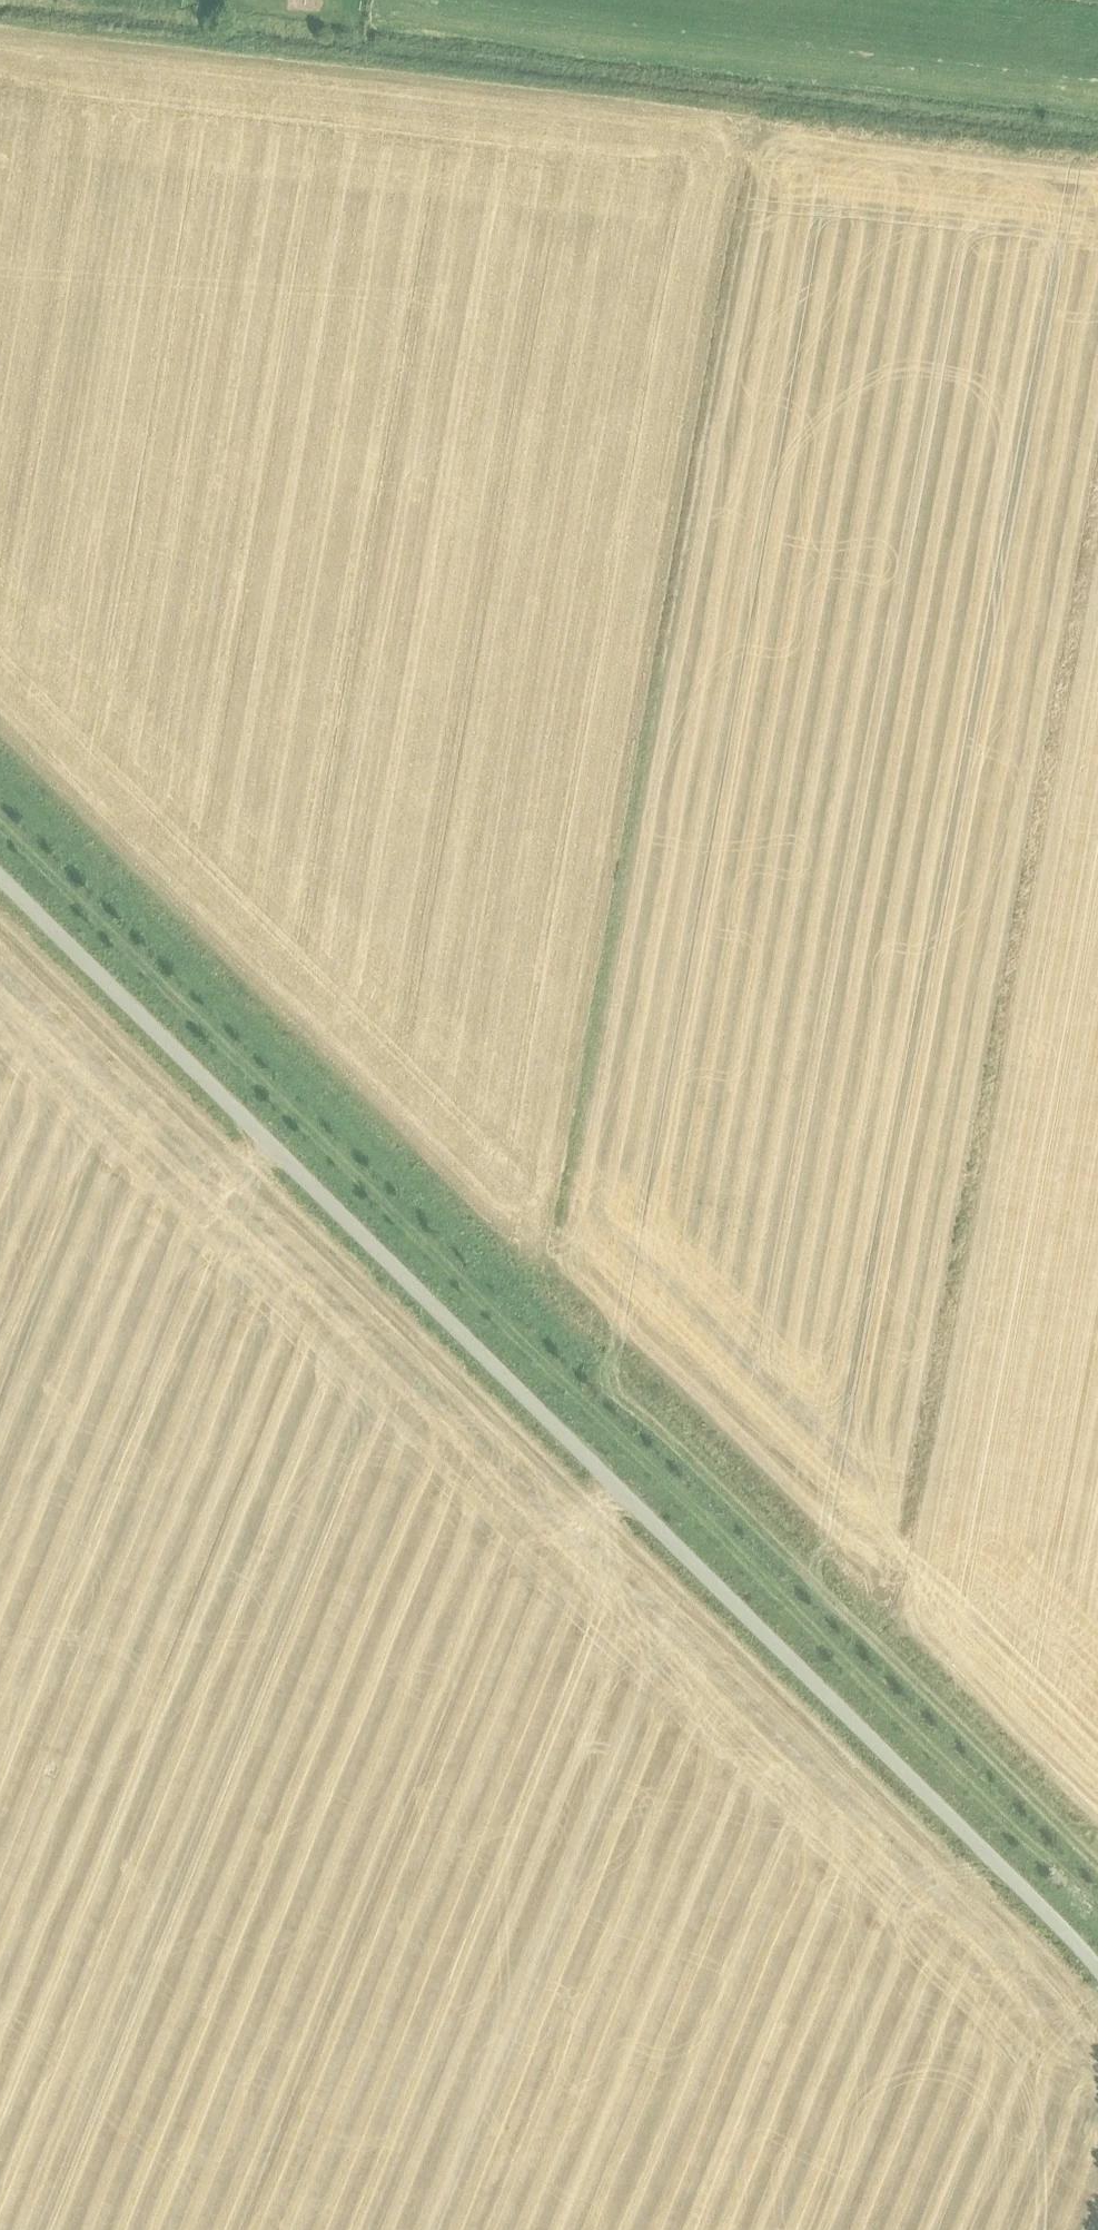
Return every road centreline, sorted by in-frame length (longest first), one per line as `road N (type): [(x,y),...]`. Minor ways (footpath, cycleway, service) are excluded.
road 1 (unclassified): [(1097,1971),(0,880)]
road 2 (track): [(1097,1858),(612,1372)]

